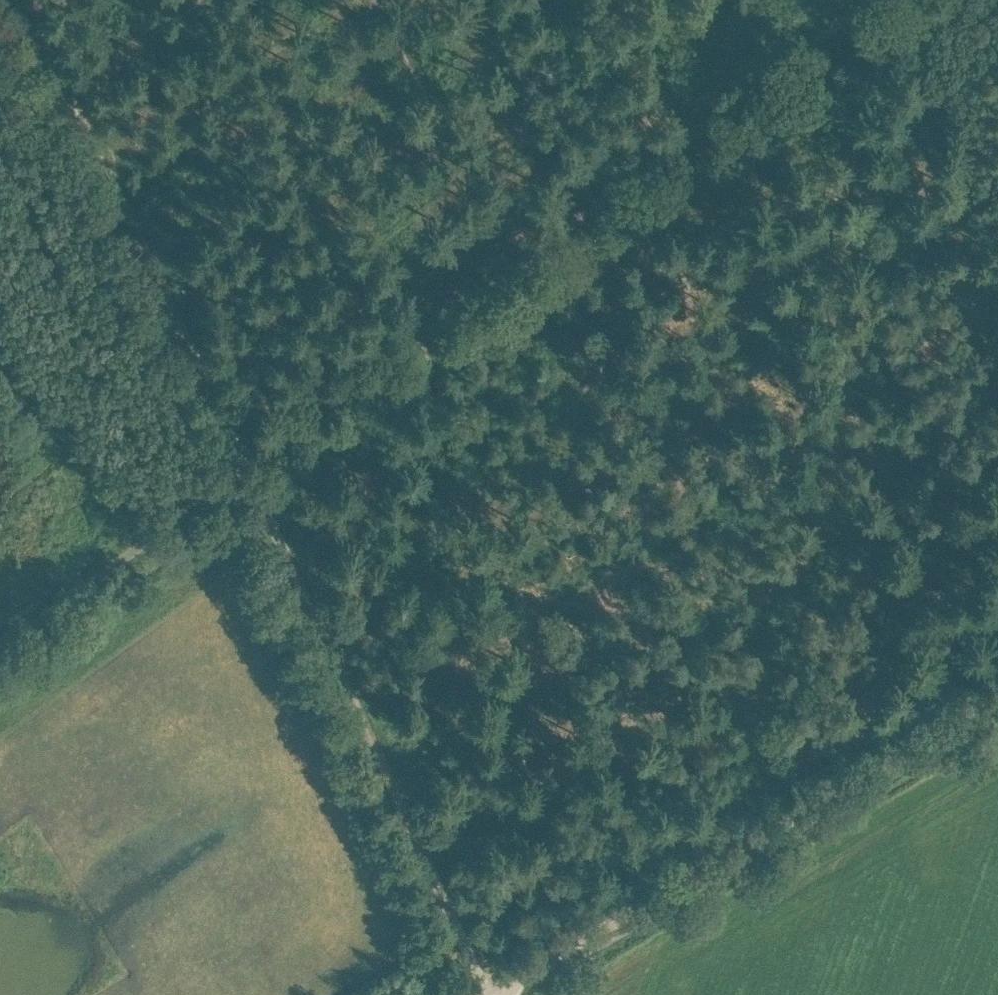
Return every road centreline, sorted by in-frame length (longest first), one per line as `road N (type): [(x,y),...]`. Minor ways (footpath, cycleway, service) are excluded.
road 1 (track): [(892,0),(243,476)]
road 2 (track): [(997,699),(499,994)]
road 3 (track): [(243,476),(488,994)]
road 4 (track): [(0,661),(243,476)]

